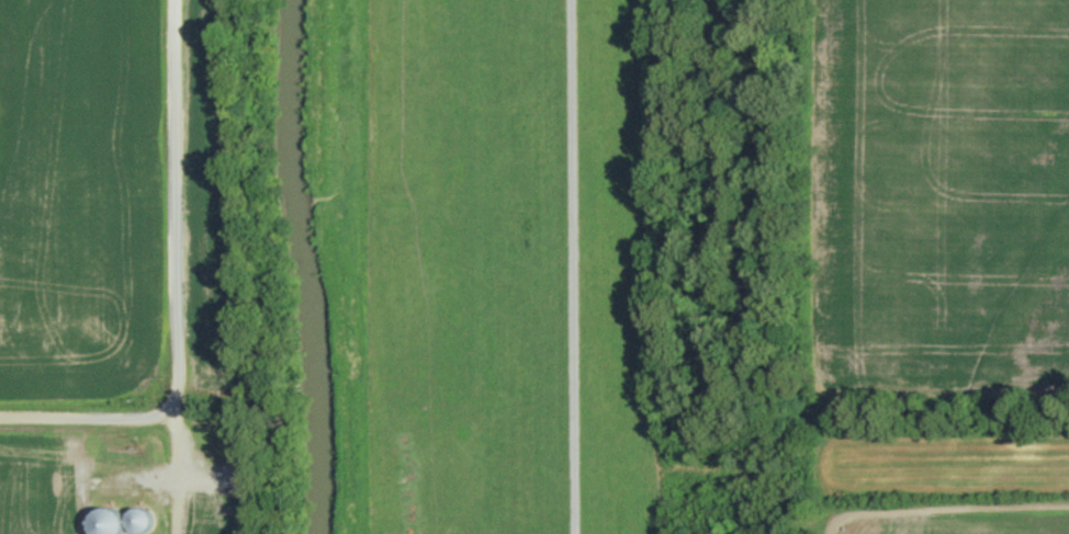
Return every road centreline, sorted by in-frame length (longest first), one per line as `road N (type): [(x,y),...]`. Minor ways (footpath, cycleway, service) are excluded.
road 1 (track): [(577,533),(573,0)]
road 2 (residential): [(175,420),(177,0)]
road 3 (track): [(1068,508),(857,513),(829,533)]
road 4 (residential): [(0,421),(175,420)]

